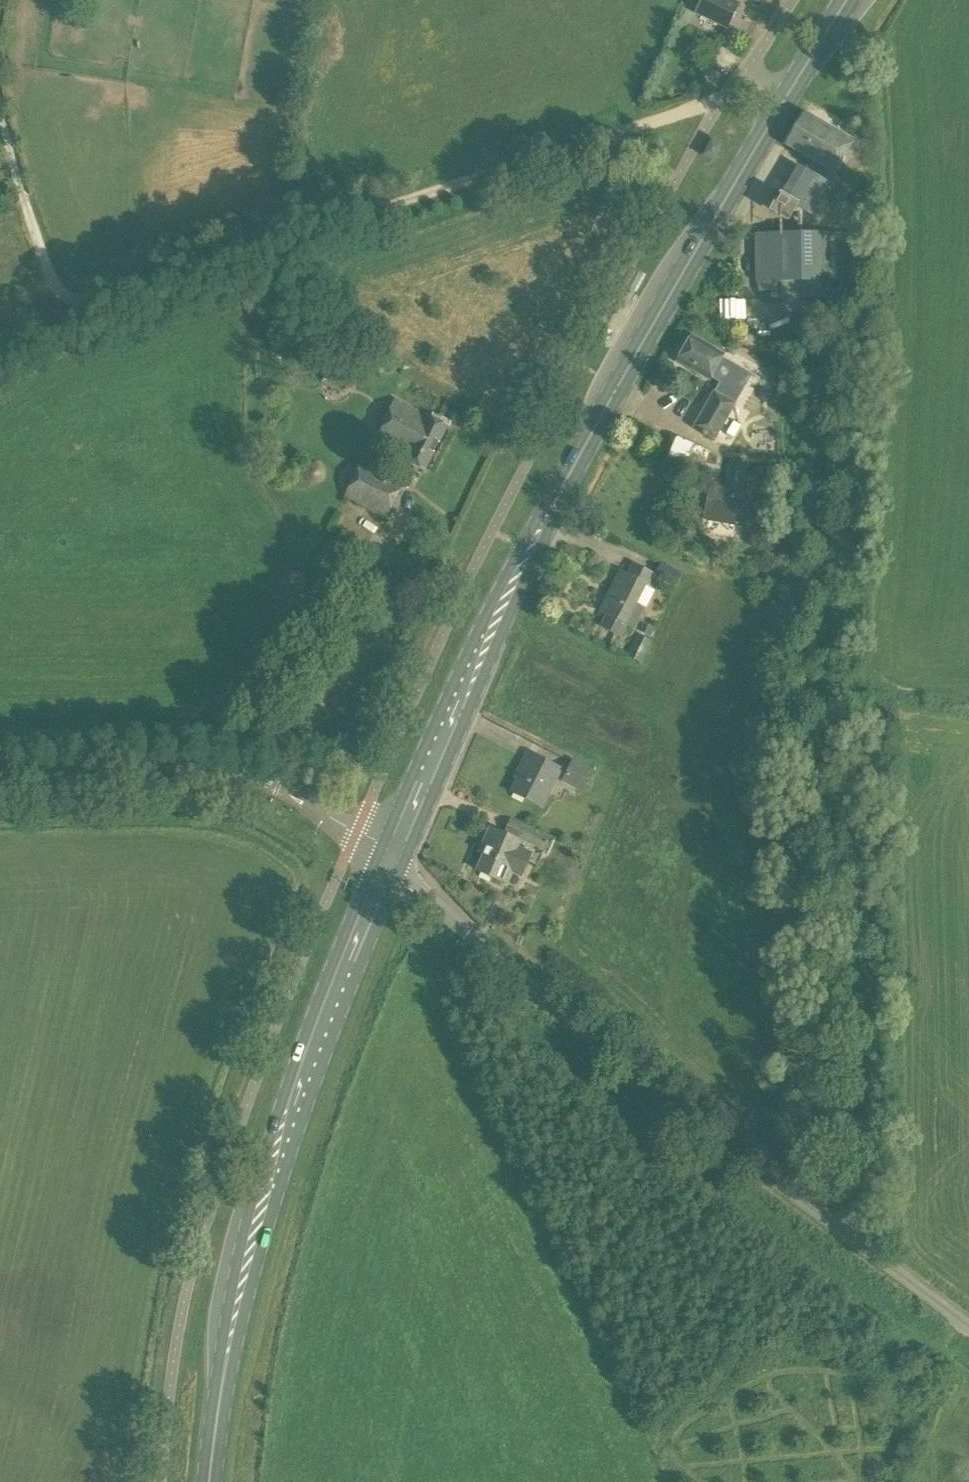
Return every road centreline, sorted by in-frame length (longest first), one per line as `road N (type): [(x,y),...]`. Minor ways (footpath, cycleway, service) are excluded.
road 1 (primary): [(389,863),(581,458),(848,0)]
road 2 (unclassified): [(968,1325),(389,863)]
road 3 (primary): [(211,1481),(236,1308),(283,1128),(389,863)]
road 4 (tertiary): [(389,863),(306,801),(227,767),(0,771)]

